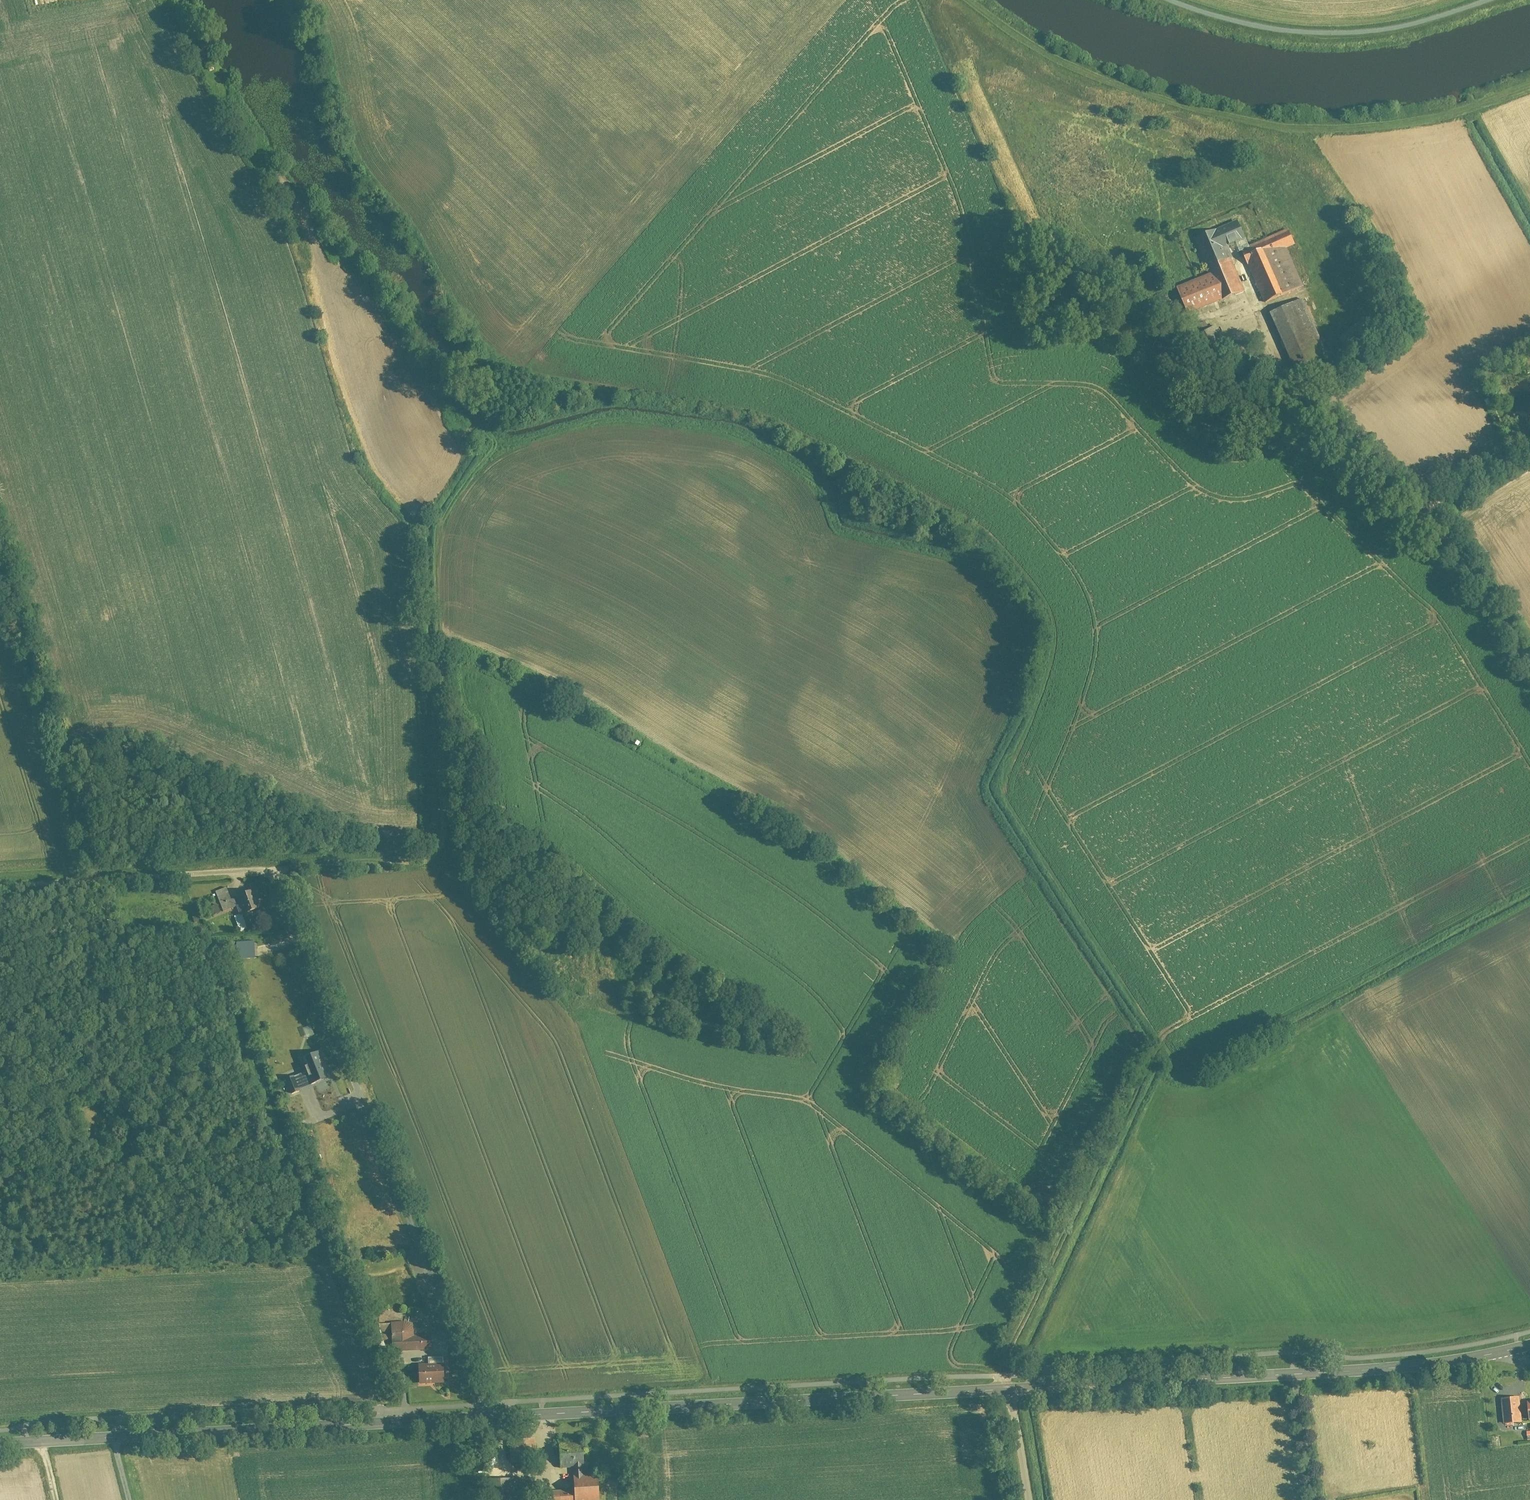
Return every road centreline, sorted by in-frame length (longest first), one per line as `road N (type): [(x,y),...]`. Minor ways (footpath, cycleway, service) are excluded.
road 1 (track): [(270,875),(359,858),(432,862),(441,852),(440,520),(409,510),(382,483),(335,365),(313,283),(312,243),(163,0)]
road 2 (track): [(1529,886),(1240,1041),(1182,1064),(998,789),(1039,698),(1055,629)]
road 3 (unclassified): [(490,1418),(270,875),(256,869),(0,886)]
road 4 (tertiary): [(1008,1391),(1434,1365),(1529,1346)]
road 5 (tertiary): [(490,1418),(1008,1391)]
road 6 (tertiary): [(0,1445),(490,1418)]
road 7 (track): [(1005,1378),(1162,1039)]
road 8 (residential): [(1431,504),(1529,661)]
road 9 (track): [(595,419),(496,439),(460,402)]

